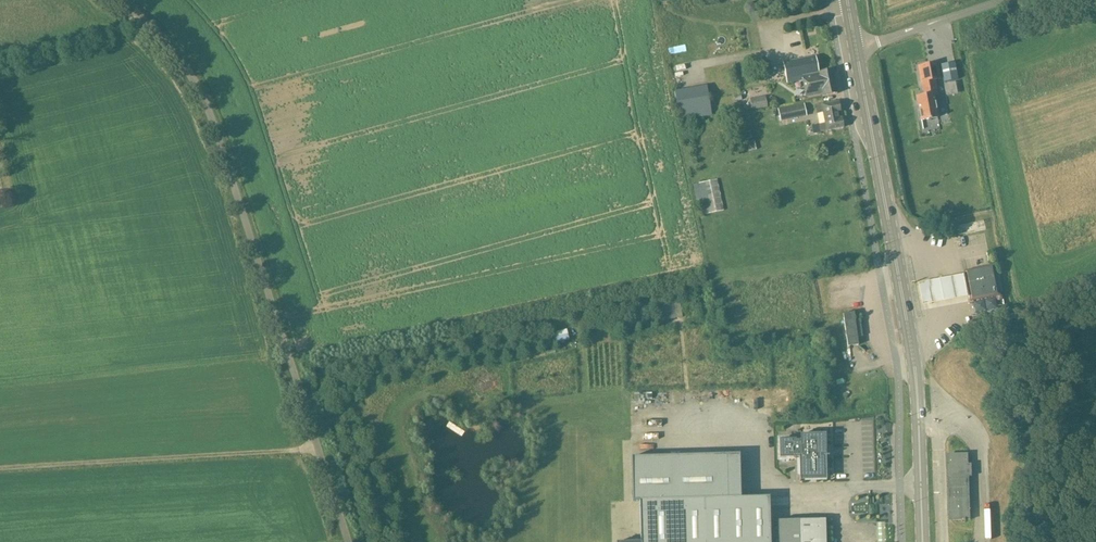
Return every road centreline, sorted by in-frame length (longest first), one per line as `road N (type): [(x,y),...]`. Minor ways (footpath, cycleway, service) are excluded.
road 1 (unclassified): [(332,541),(198,120),(175,69),(112,0)]
road 2 (primary): [(923,541),(913,351),(857,50)]
road 3 (unclassified): [(857,50),(998,0)]

